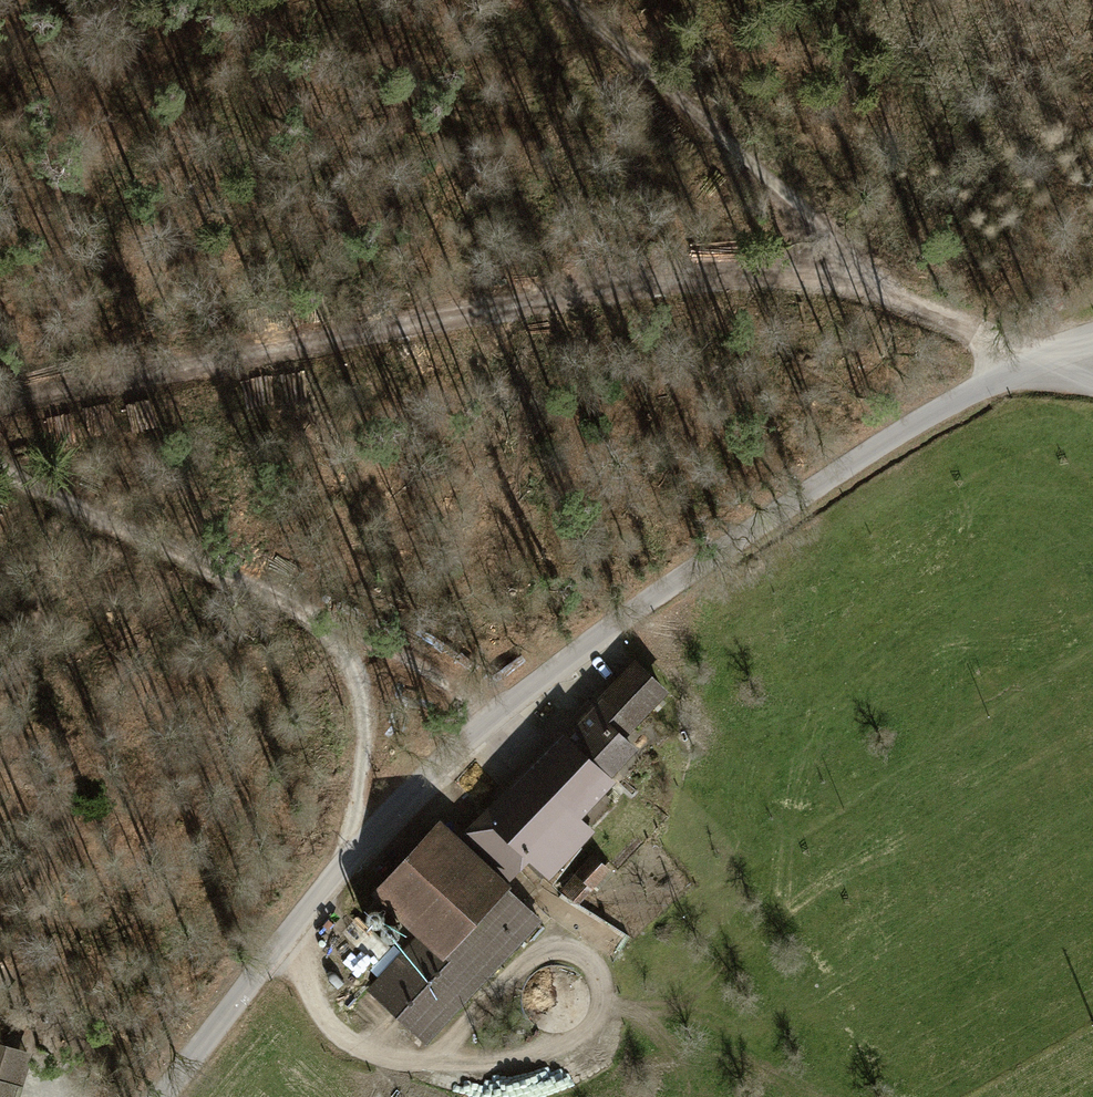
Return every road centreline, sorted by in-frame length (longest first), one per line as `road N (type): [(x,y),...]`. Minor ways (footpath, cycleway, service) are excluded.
road 1 (unclassified): [(164,1096),(349,859),(495,716),(736,533),(959,400),(1080,345)]
road 2 (track): [(0,403),(682,270),(736,266),(853,282)]
road 3 (track): [(0,473),(327,622),(356,676),(364,723),(349,859)]
road 4 (track): [(285,938),(319,1007),(349,1044),(407,1058),(503,1063),(583,1038),(608,994),(587,949),(555,947),(515,978)]
road 5 (track): [(853,282),(847,249),(566,0)]
road 6 (track): [(327,622),(432,672),(495,716)]
road 7 (track): [(853,282),(975,332),(1024,366)]

